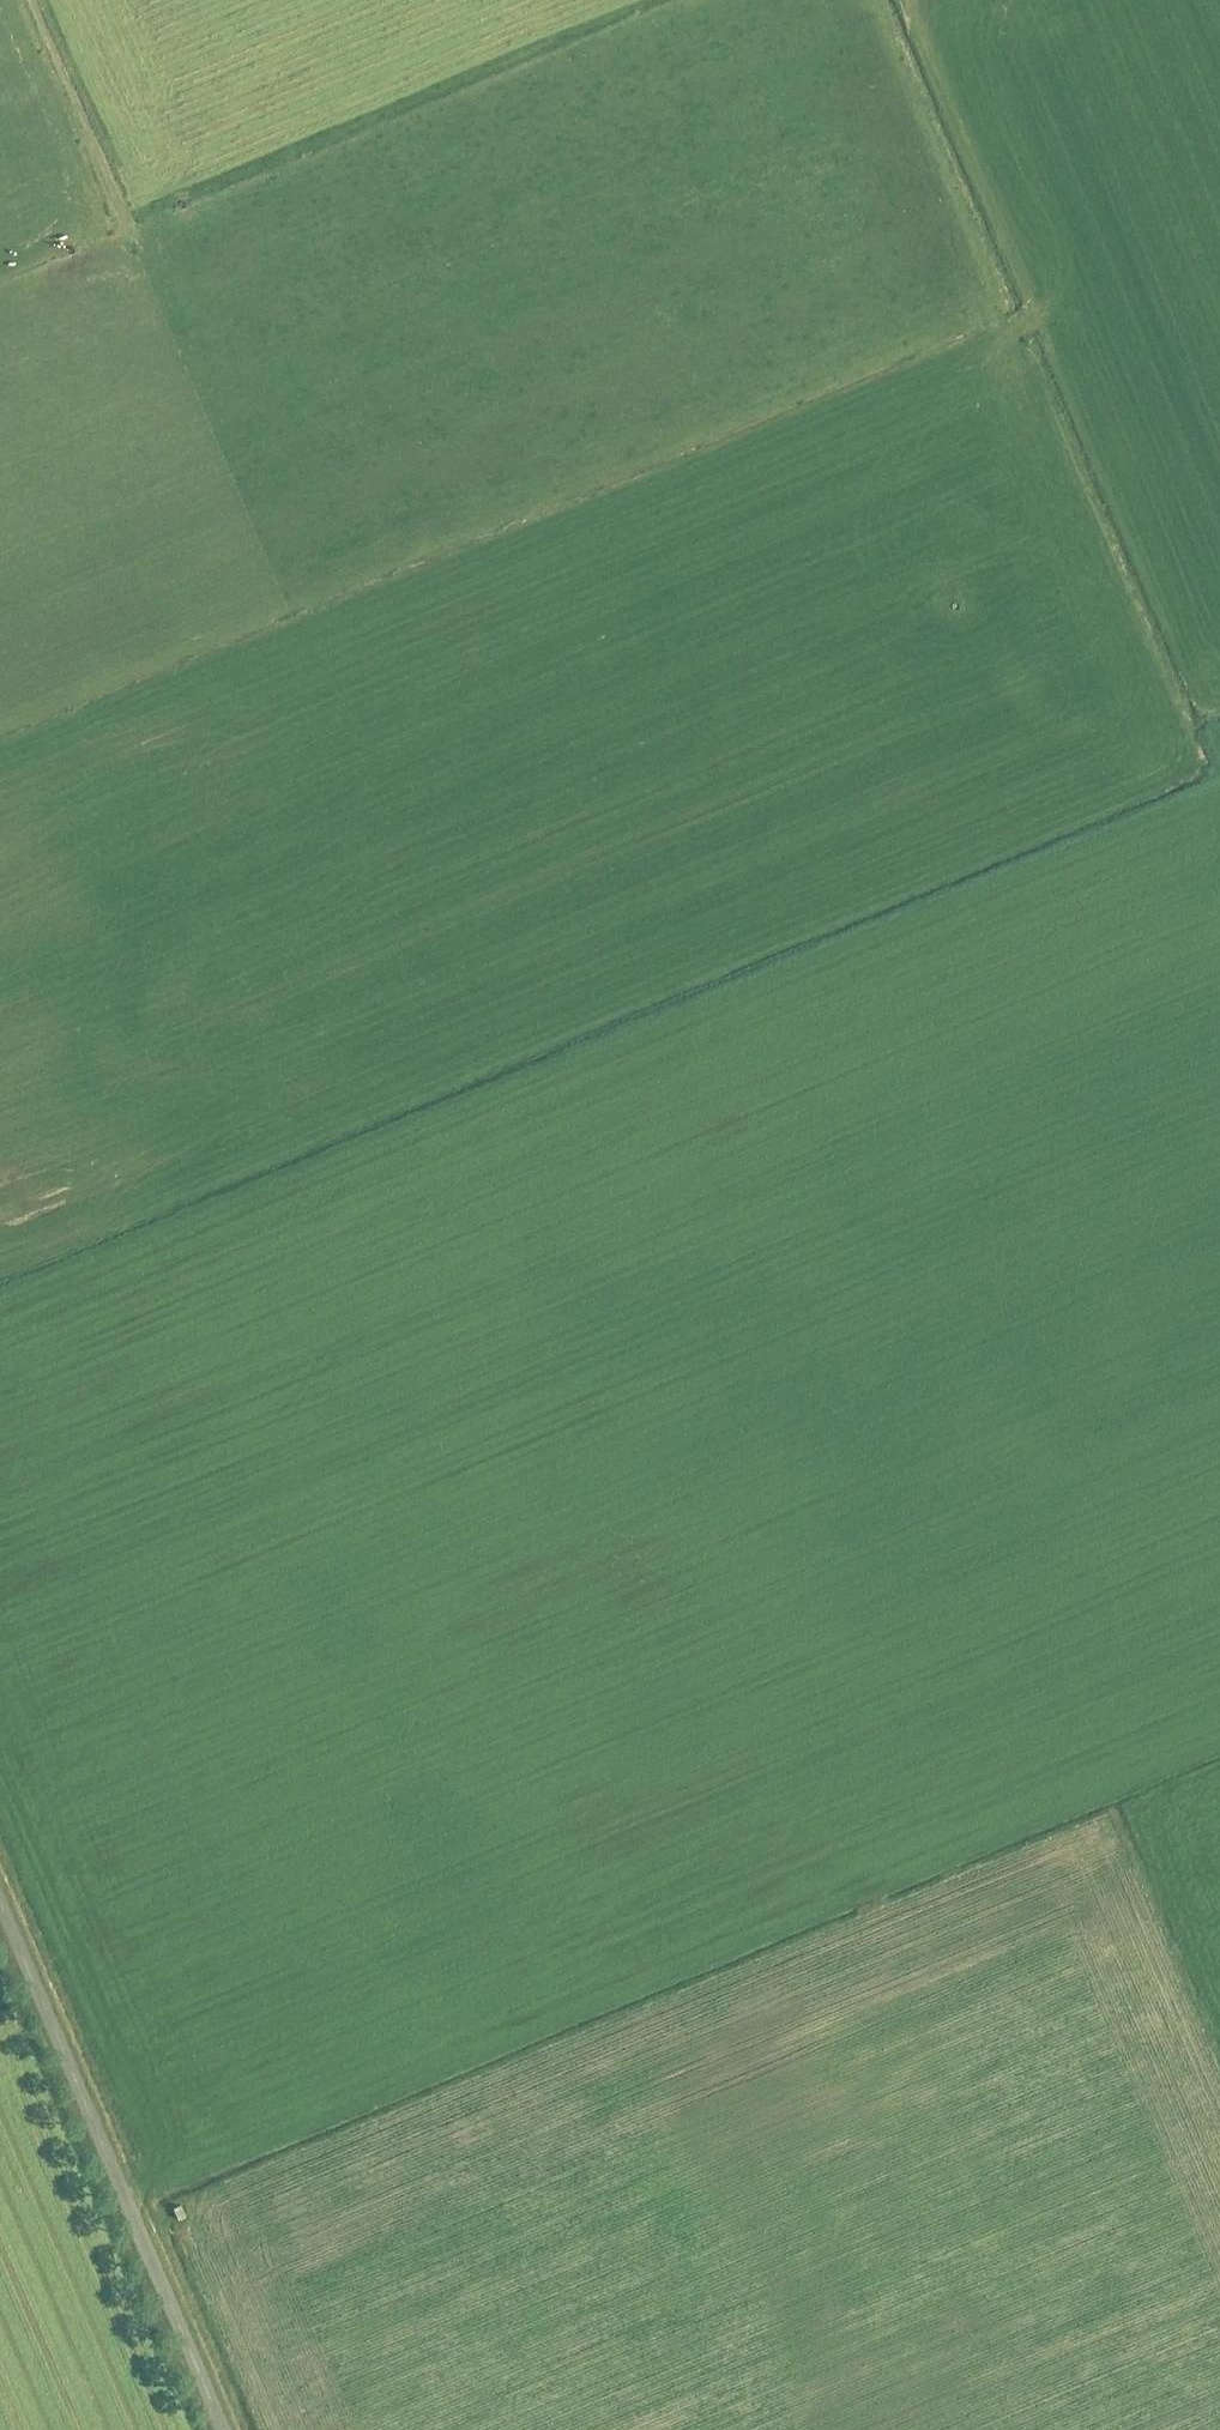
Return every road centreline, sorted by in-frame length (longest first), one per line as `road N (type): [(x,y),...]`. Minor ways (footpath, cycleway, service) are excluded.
road 1 (unclassified): [(219,2429),(0,1915)]

